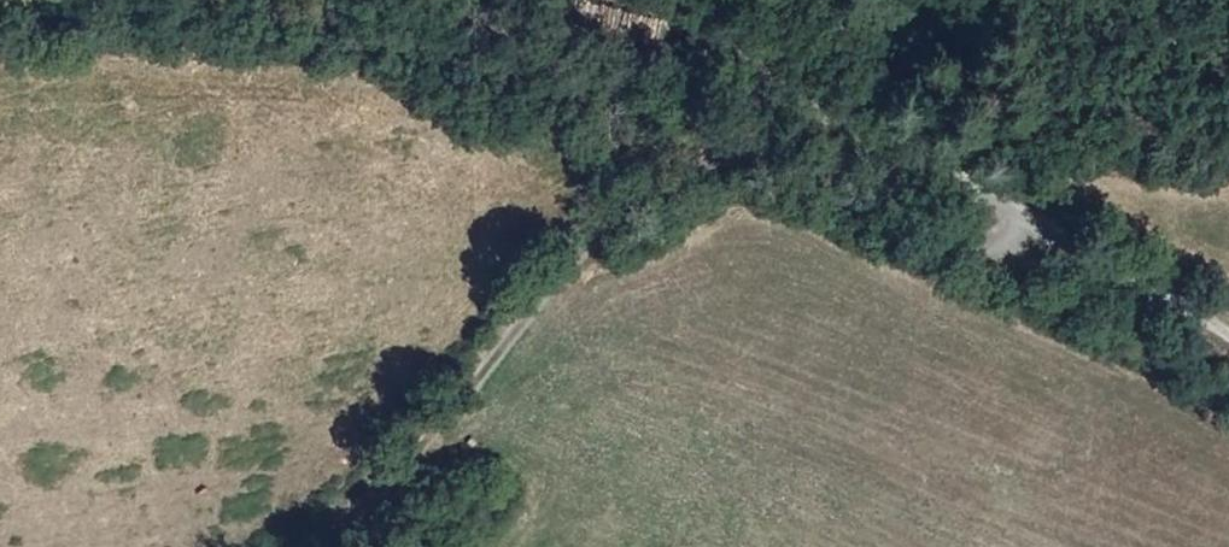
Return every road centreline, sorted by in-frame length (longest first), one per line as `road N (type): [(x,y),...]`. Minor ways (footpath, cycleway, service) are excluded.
road 1 (track): [(318,546),(451,424),(593,248),(681,181),(727,160),(780,163),(850,205),(978,250),(1040,243)]
road 2 (track): [(599,0),(672,15),(742,48),(1083,271),(1228,340)]

